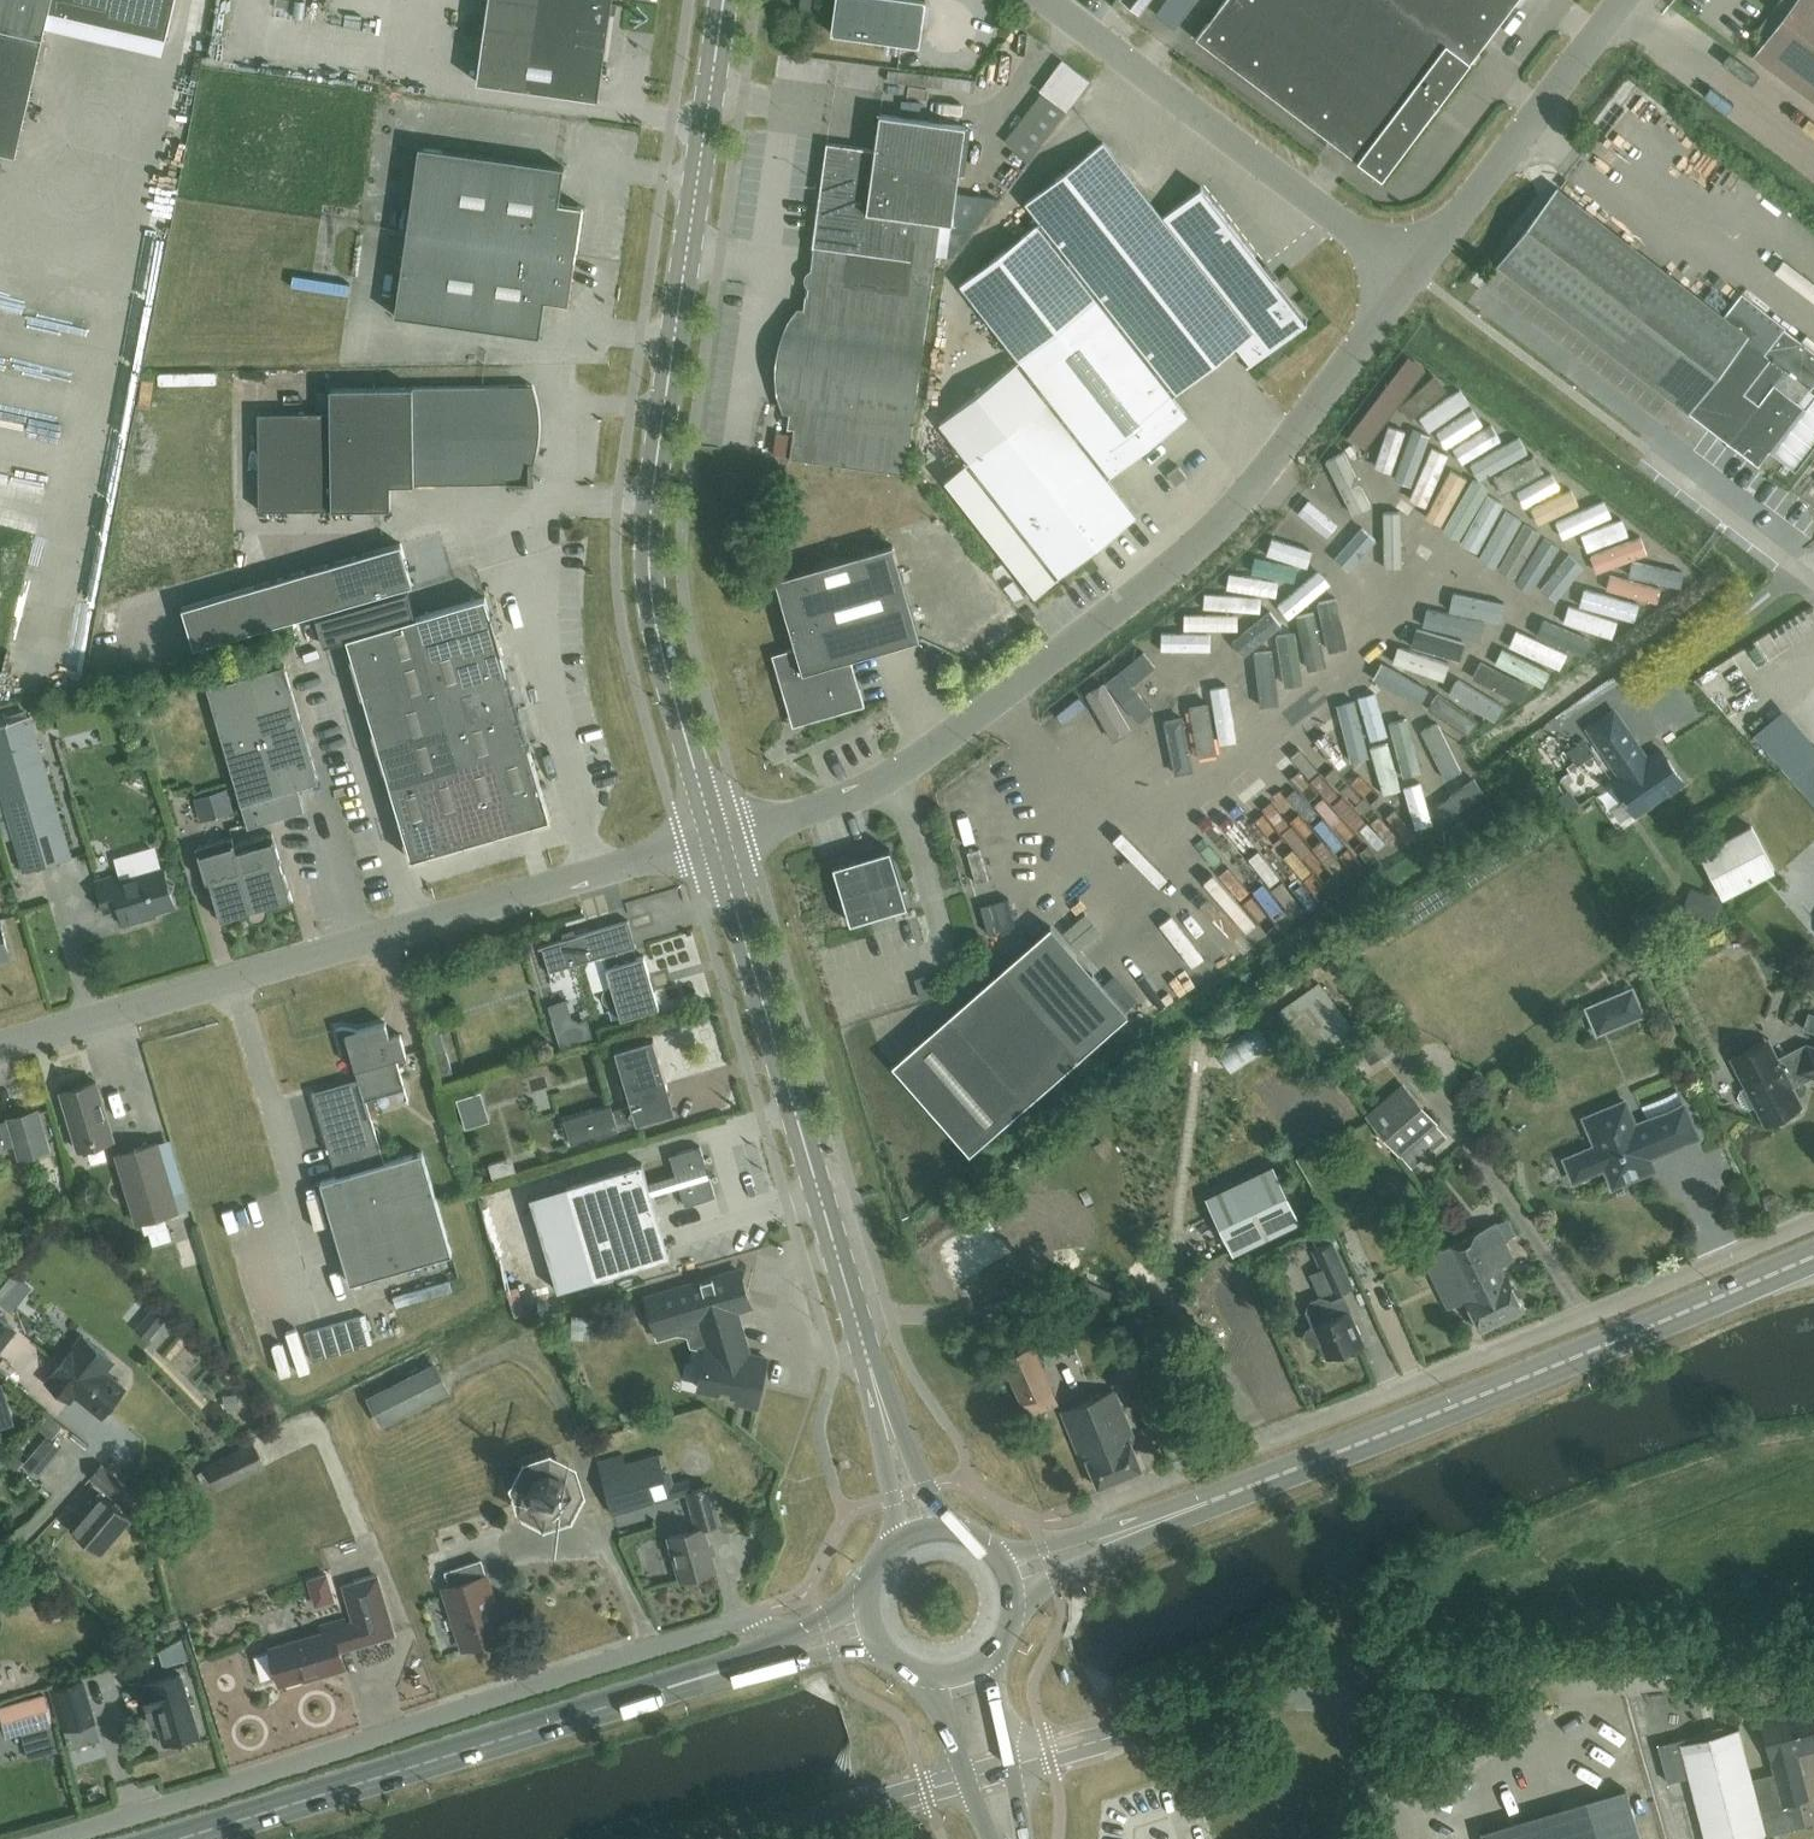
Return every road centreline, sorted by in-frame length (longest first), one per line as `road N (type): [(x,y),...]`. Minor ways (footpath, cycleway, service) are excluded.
road 1 (unclassified): [(714,843),(883,786),(1240,506),(1413,274)]
road 2 (tertiary): [(714,843),(662,662),(649,547),(722,0)]
road 3 (residential): [(1104,1505),(1813,1224)]
road 4 (tertiary): [(1114,1538),(1813,1257)]
road 5 (unclassified): [(714,843),(0,1045)]
road 6 (residential): [(44,1838),(744,1619)]
road 7 (secondary): [(172,1838),(735,1668)]
road 8 (tertiary): [(882,1402),(714,843)]
road 9 (unclassified): [(1342,1692),(1813,1635)]
road 10 (unclassified): [(1413,274),(1050,0)]
road 11 (unclassified): [(1413,274),(1624,0)]
road 12 (unclassified): [(1010,1769),(1153,1726),(1342,1692)]
road 13 (unclassified): [(749,1838),(966,1780)]
road 14 (unclassified): [(1813,568),(1668,450)]
road 15 (unclassified): [(1392,1838),(1342,1692)]
road 16 (secondary): [(735,1668),(779,1668),(877,1644)]
road 17 (tertiary): [(882,1402),(878,1436),(899,1543)]
road 18 (tertiary): [(947,1528),(882,1402)]

